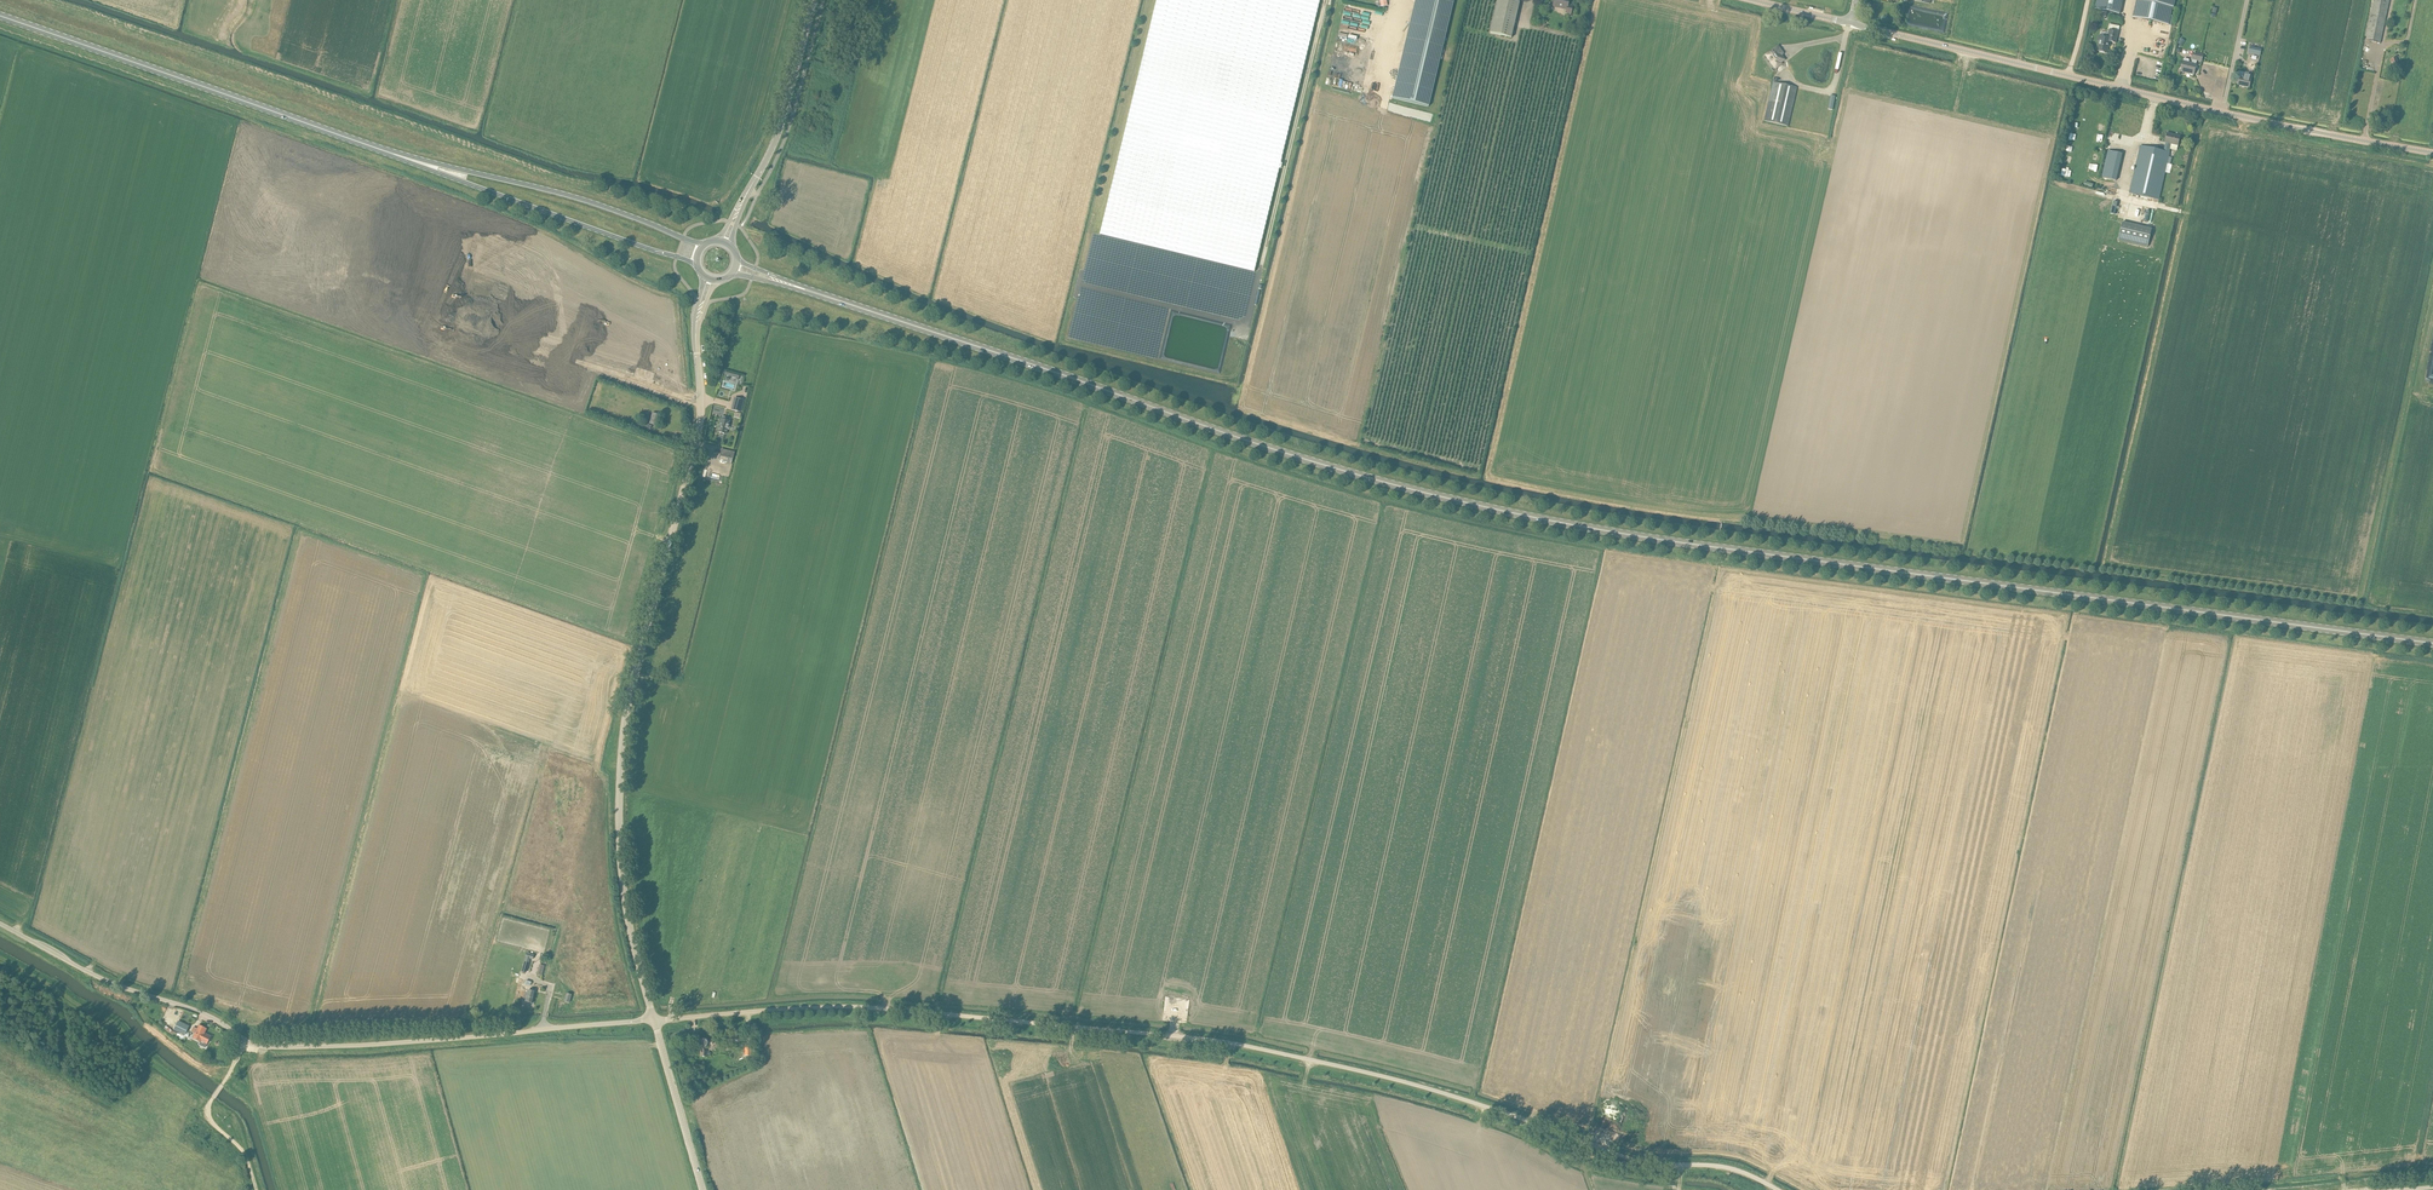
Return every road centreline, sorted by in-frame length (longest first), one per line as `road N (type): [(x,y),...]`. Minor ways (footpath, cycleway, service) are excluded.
road 1 (primary): [(2432,643),(1660,539),(1484,506),(1296,456),(784,283)]
road 2 (unclassified): [(1779,1189),(1714,1164),(1636,1159),(1404,1082),(1203,1040),(866,1008),(654,1021)]
road 3 (tertiary): [(654,1021),(624,881),(622,739),(698,437),(700,309)]
road 4 (tertiary): [(2432,153),(1851,23)]
road 5 (primary): [(406,157),(0,15)]
road 6 (unclassified): [(247,1041),(350,1046),(654,1021)]
road 7 (primary): [(705,243),(580,199),(406,157)]
road 8 (primary): [(406,157),(697,265)]
road 9 (unclassified): [(247,1041),(209,1016),(105,980),(0,923)]
road 10 (tertiary): [(738,210),(782,123),(818,0)]
road 11 (track): [(257,1189),(246,1155),(207,1113),(247,1041)]
road 12 (tertiary): [(702,1189),(654,1021)]

